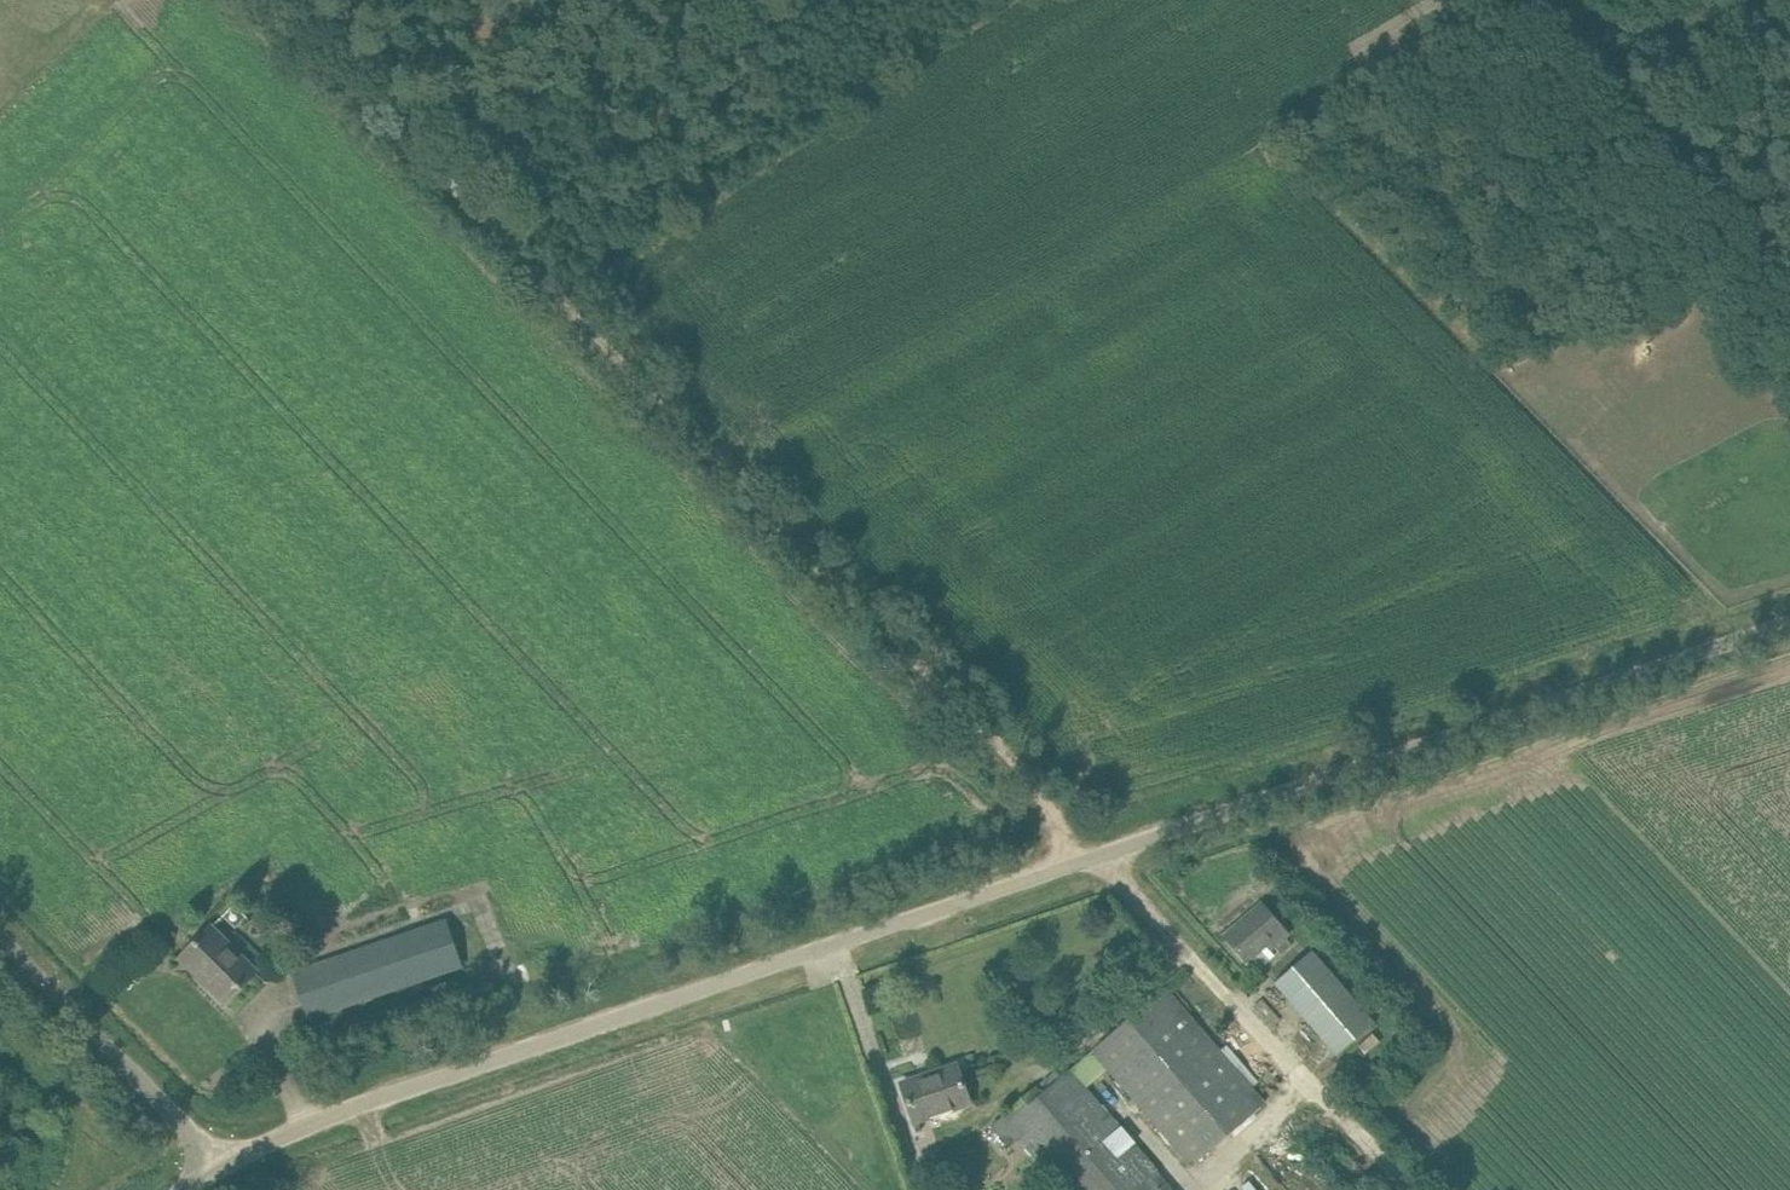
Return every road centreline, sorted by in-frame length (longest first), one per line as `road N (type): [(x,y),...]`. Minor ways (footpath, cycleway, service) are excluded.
road 1 (unclassified): [(221,1167),(362,1102),(1789,621)]
road 2 (track): [(1071,864),(1038,791),(527,270)]
road 3 (track): [(527,270),(267,0)]
road 4 (unclassified): [(221,1167),(0,936)]

